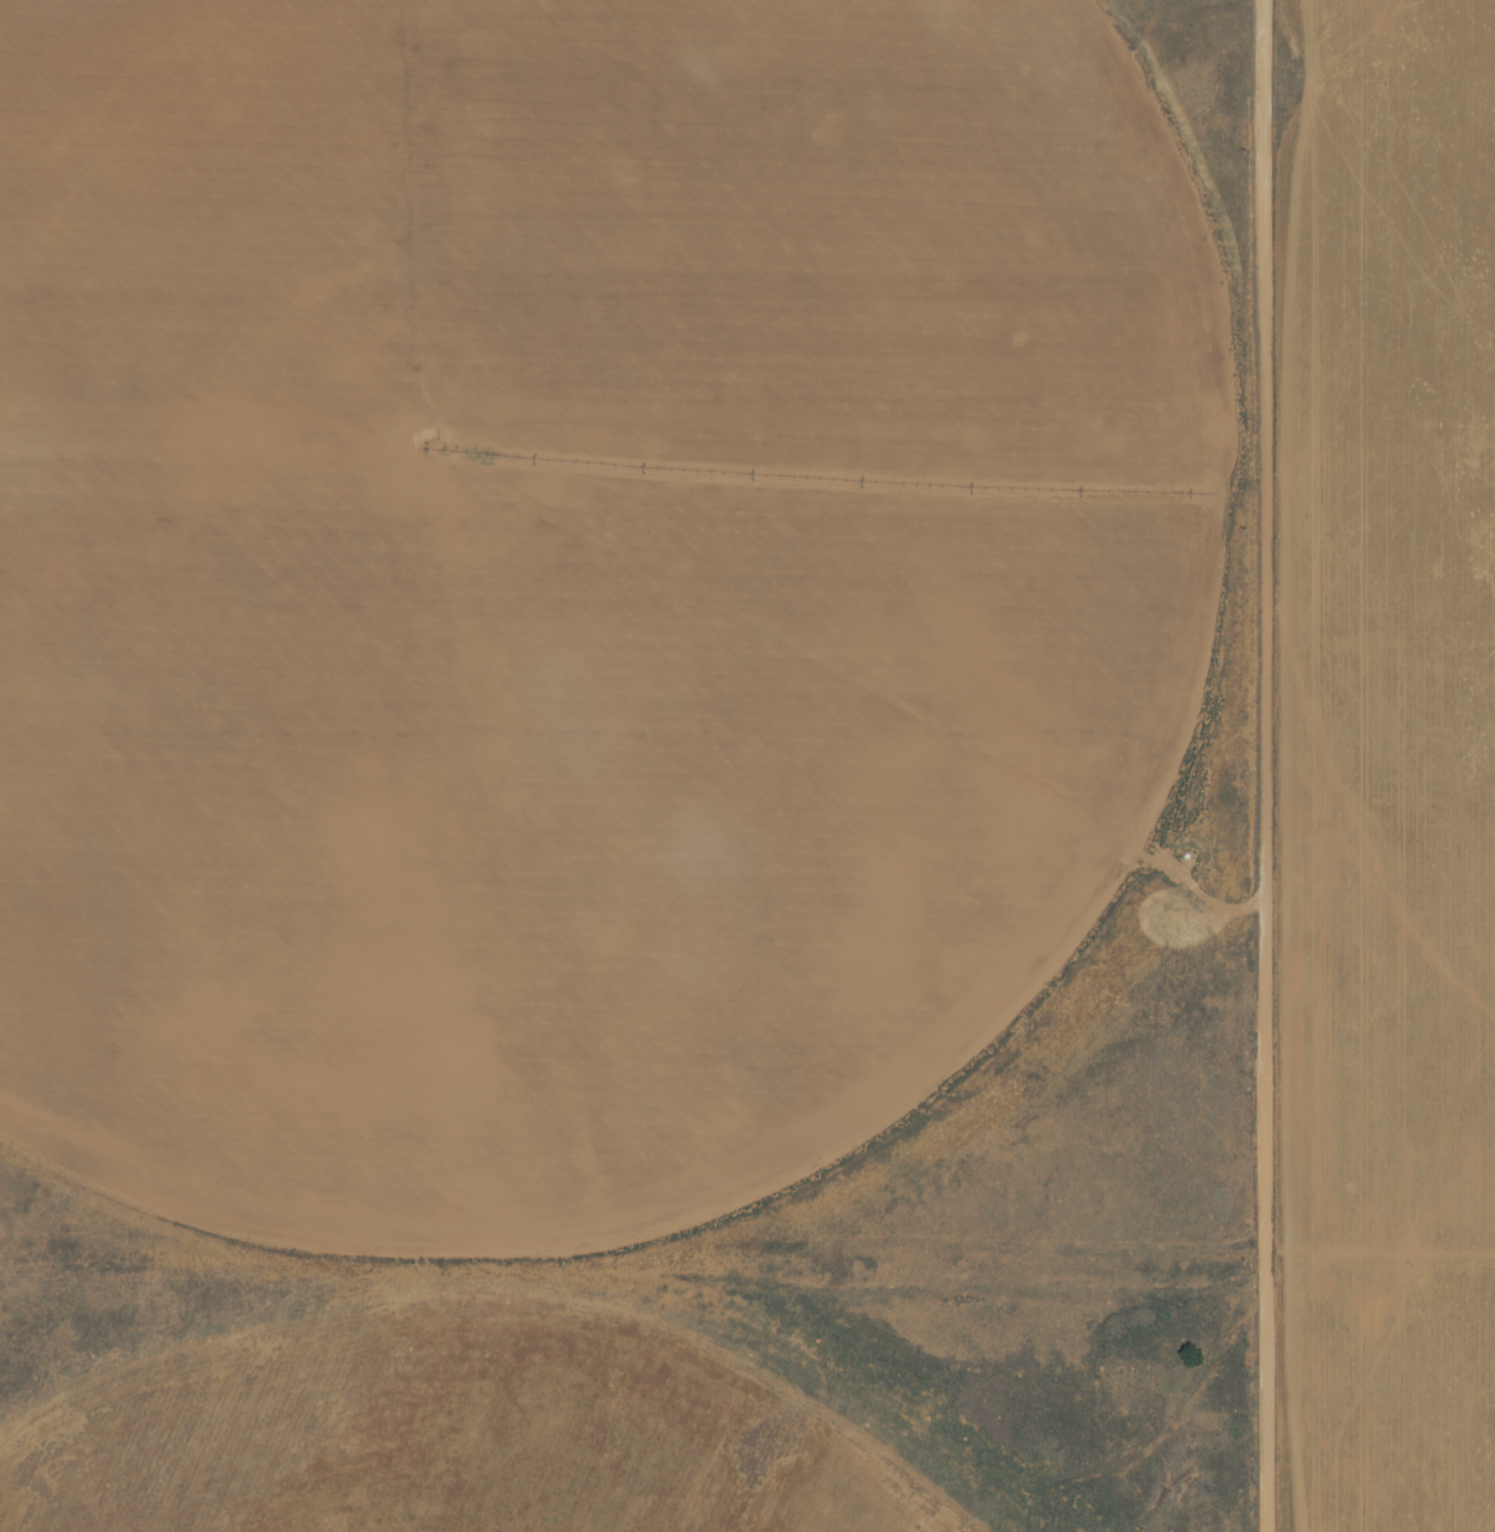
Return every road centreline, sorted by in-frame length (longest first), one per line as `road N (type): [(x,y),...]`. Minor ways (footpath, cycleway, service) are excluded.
road 1 (residential): [(1270,0),(1268,1531)]

